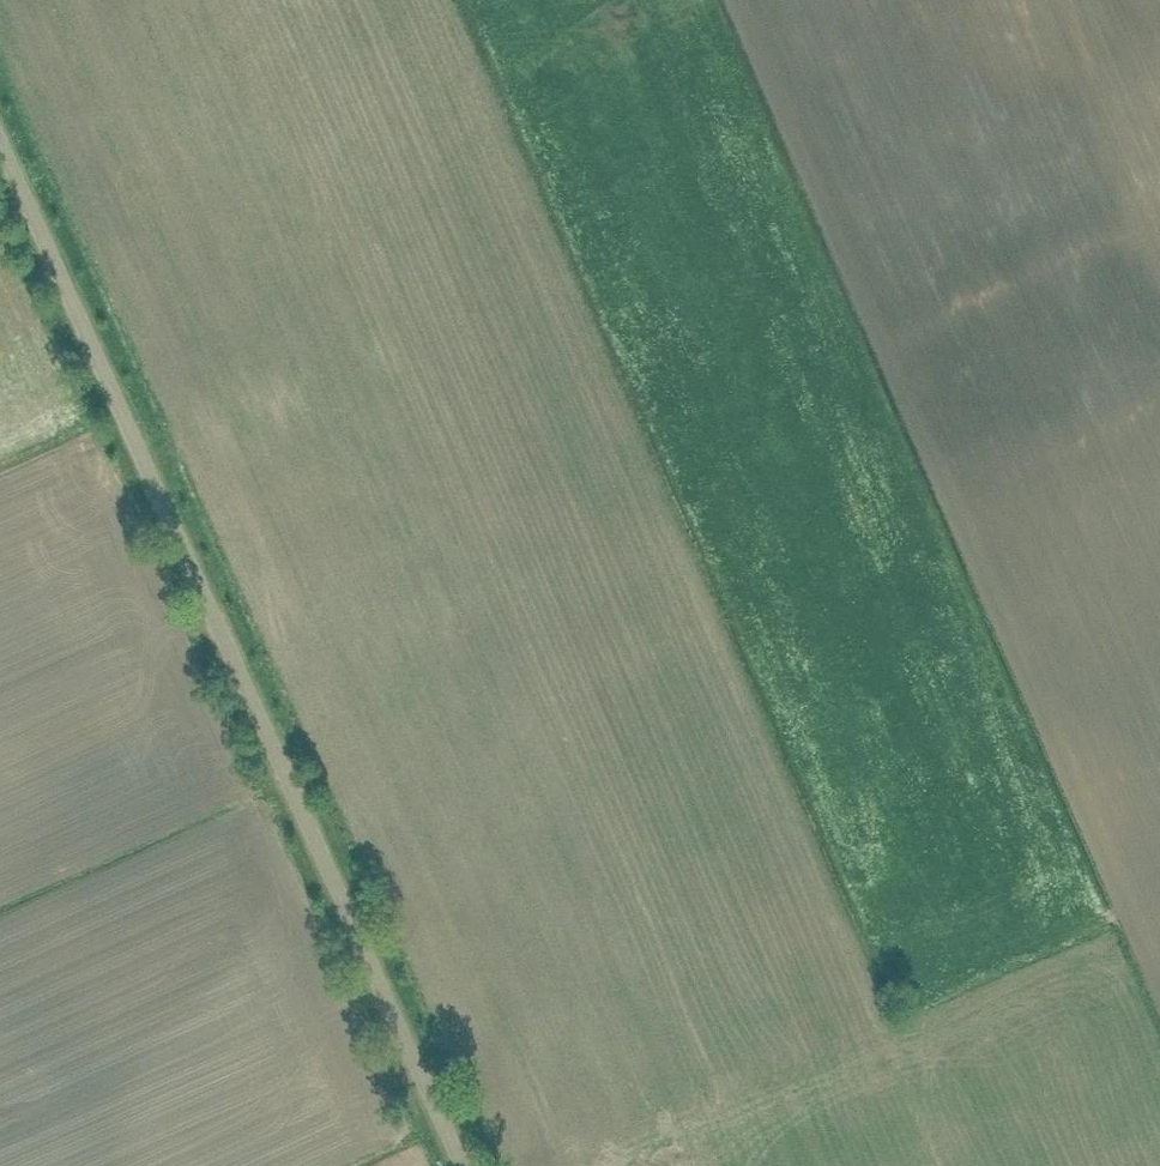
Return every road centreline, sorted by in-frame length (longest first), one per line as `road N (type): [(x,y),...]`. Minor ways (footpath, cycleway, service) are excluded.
road 1 (unclassified): [(461,1165),(0,139)]

